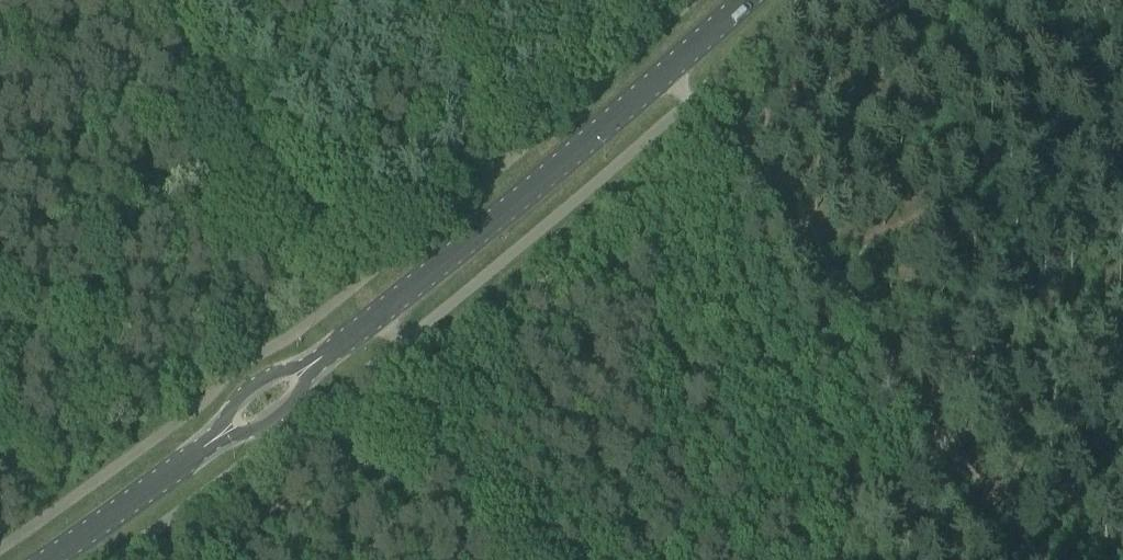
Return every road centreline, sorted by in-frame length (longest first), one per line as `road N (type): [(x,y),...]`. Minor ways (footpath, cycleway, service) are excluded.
road 1 (tertiary): [(51,559),(378,317),(744,0)]
road 2 (track): [(557,559),(378,317)]
road 3 (track): [(666,71),(832,284)]
road 4 (track): [(832,284),(954,451)]
road 5 (track): [(954,451),(833,559)]
road 6 (track): [(954,451),(1036,559)]

